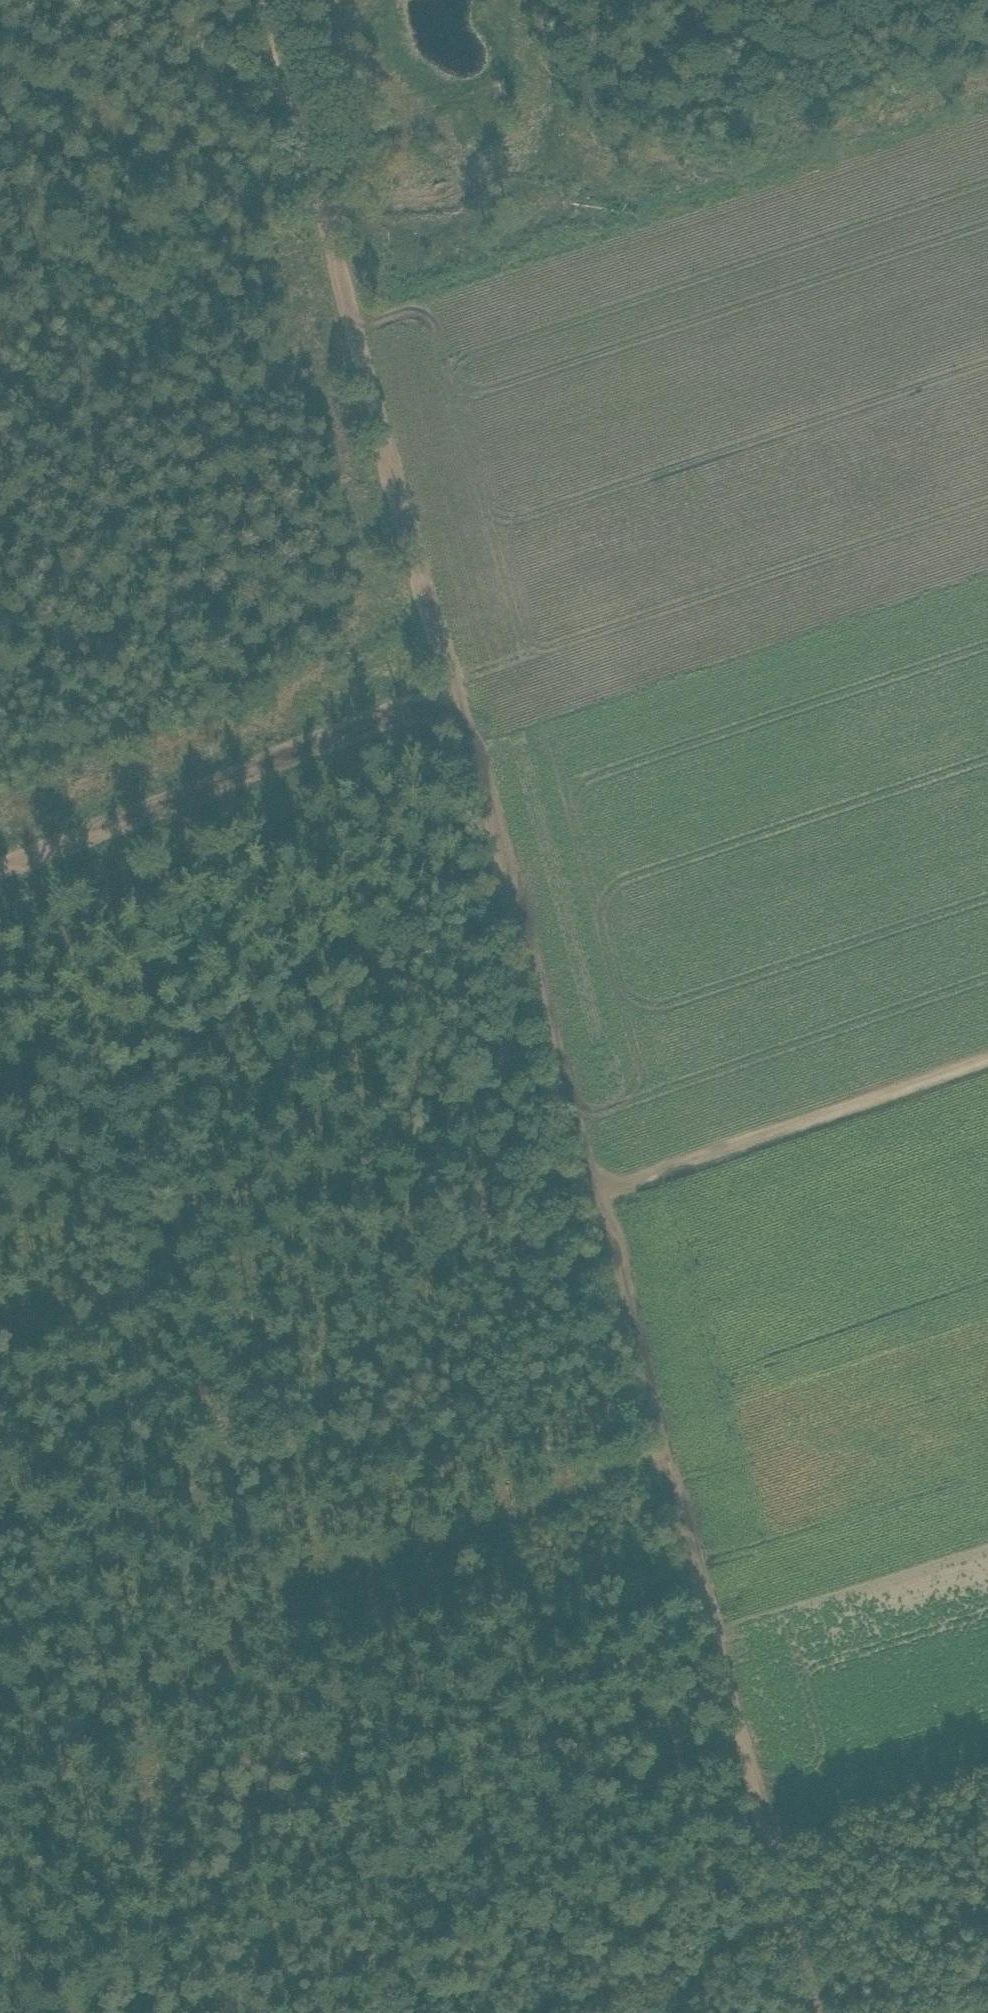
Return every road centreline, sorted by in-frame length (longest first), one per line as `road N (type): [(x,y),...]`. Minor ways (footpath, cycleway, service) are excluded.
road 1 (track): [(385,2012),(55,848)]
road 2 (track): [(987,1060),(602,1189),(459,686)]
road 3 (track): [(802,1917),(602,1189)]
road 4 (track): [(270,0),(459,686)]
road 5 (track): [(55,848),(459,686)]
road 6 (track): [(542,2012),(802,1917)]

